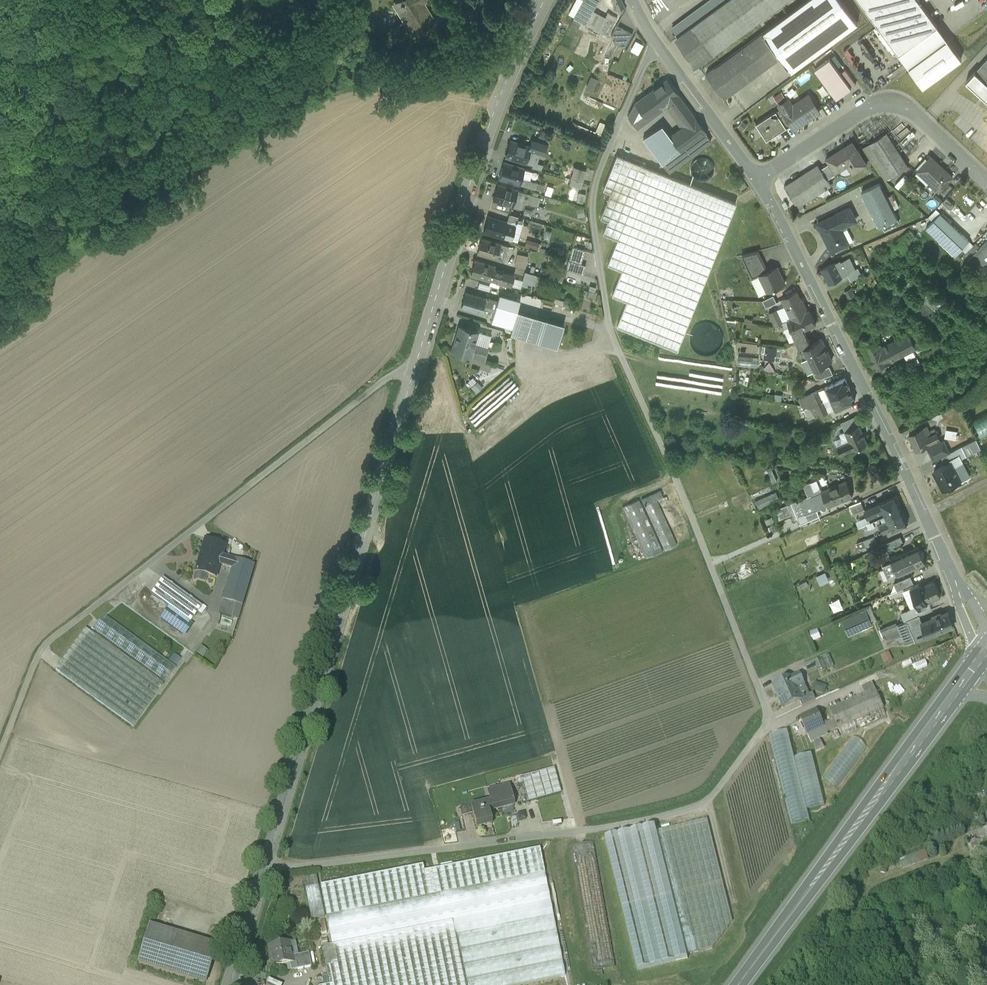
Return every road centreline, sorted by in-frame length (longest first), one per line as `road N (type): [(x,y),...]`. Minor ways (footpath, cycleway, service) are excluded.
road 1 (tertiary): [(231,984),(418,364)]
road 2 (unclassified): [(0,756),(40,652),(55,631),(391,373),(418,364)]
road 3 (residential): [(960,594),(755,180)]
road 4 (tertiary): [(418,364),(513,67),(544,0)]
road 5 (primary): [(739,984),(951,699)]
road 6 (unclassified): [(986,182),(911,110),(888,104),(755,180)]
road 7 (residential): [(755,180),(631,0)]

